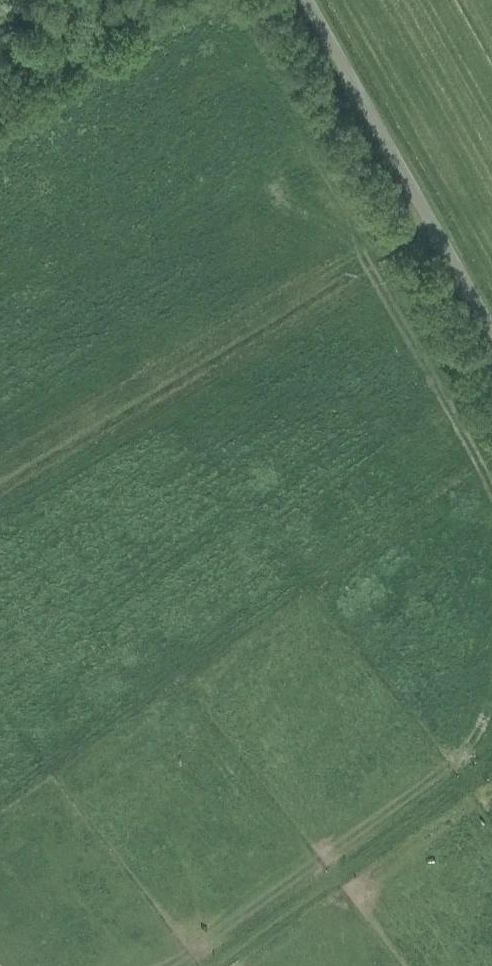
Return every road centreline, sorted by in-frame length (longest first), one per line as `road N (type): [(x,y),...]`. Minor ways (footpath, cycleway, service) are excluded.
road 1 (unclassified): [(491,328),(309,0)]

